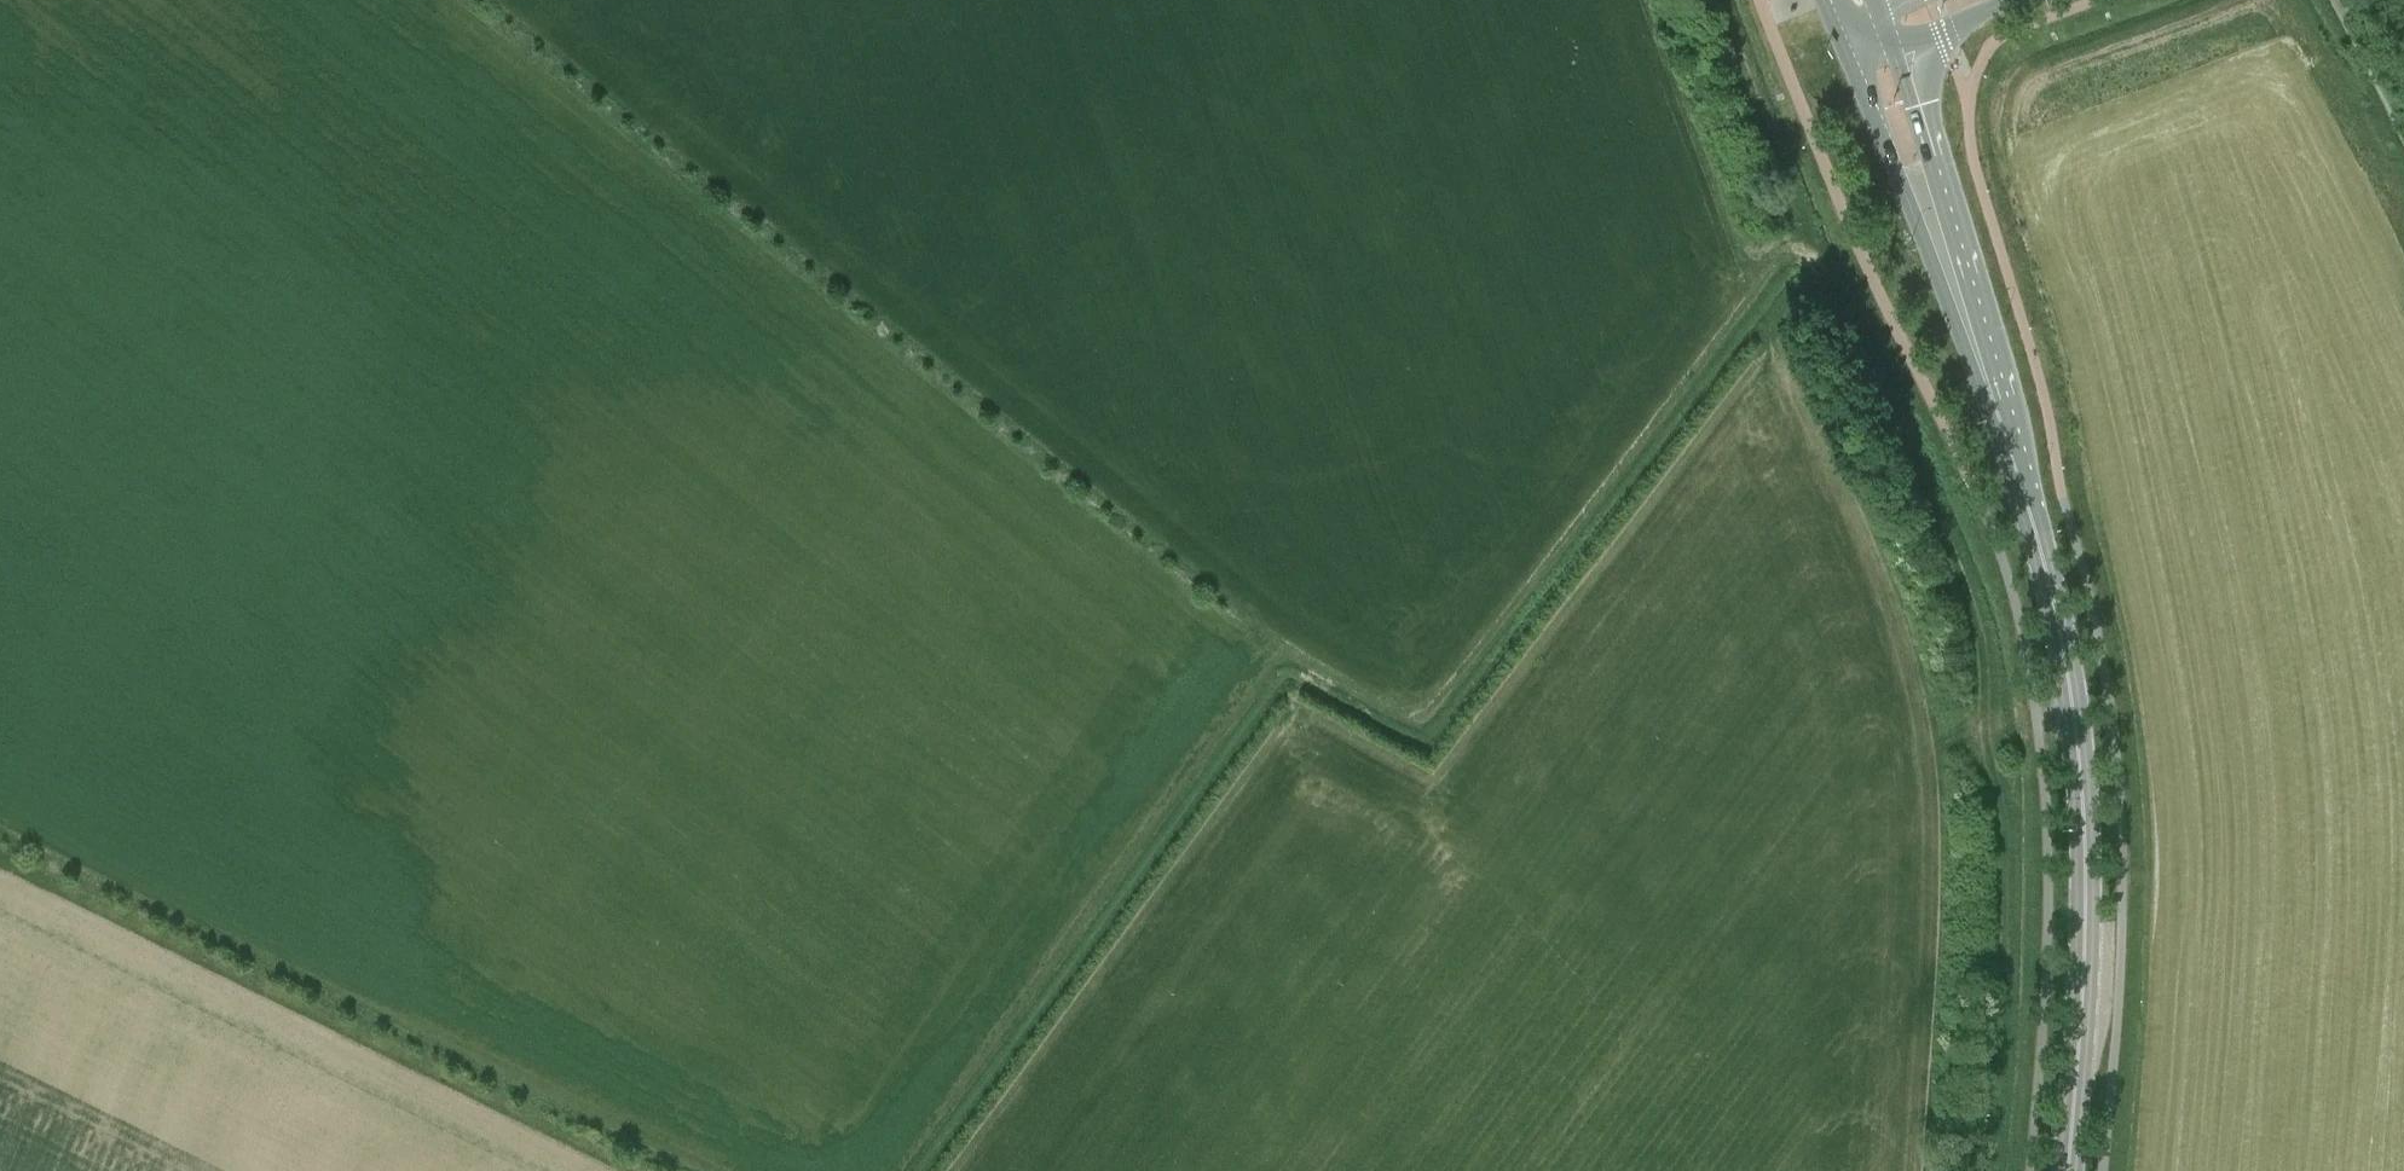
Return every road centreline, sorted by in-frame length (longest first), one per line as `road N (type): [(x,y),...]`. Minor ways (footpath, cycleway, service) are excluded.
road 1 (primary): [(2068,1170),(2088,894),(2083,778),(2052,597),(2023,490)]
road 2 (primary): [(1845,33),(2023,490)]
road 3 (primary): [(2023,490),(2023,428),(1897,45)]
road 4 (unclassified): [(2403,131),(2340,0)]
road 5 (secondary): [(1897,45),(2015,0)]

